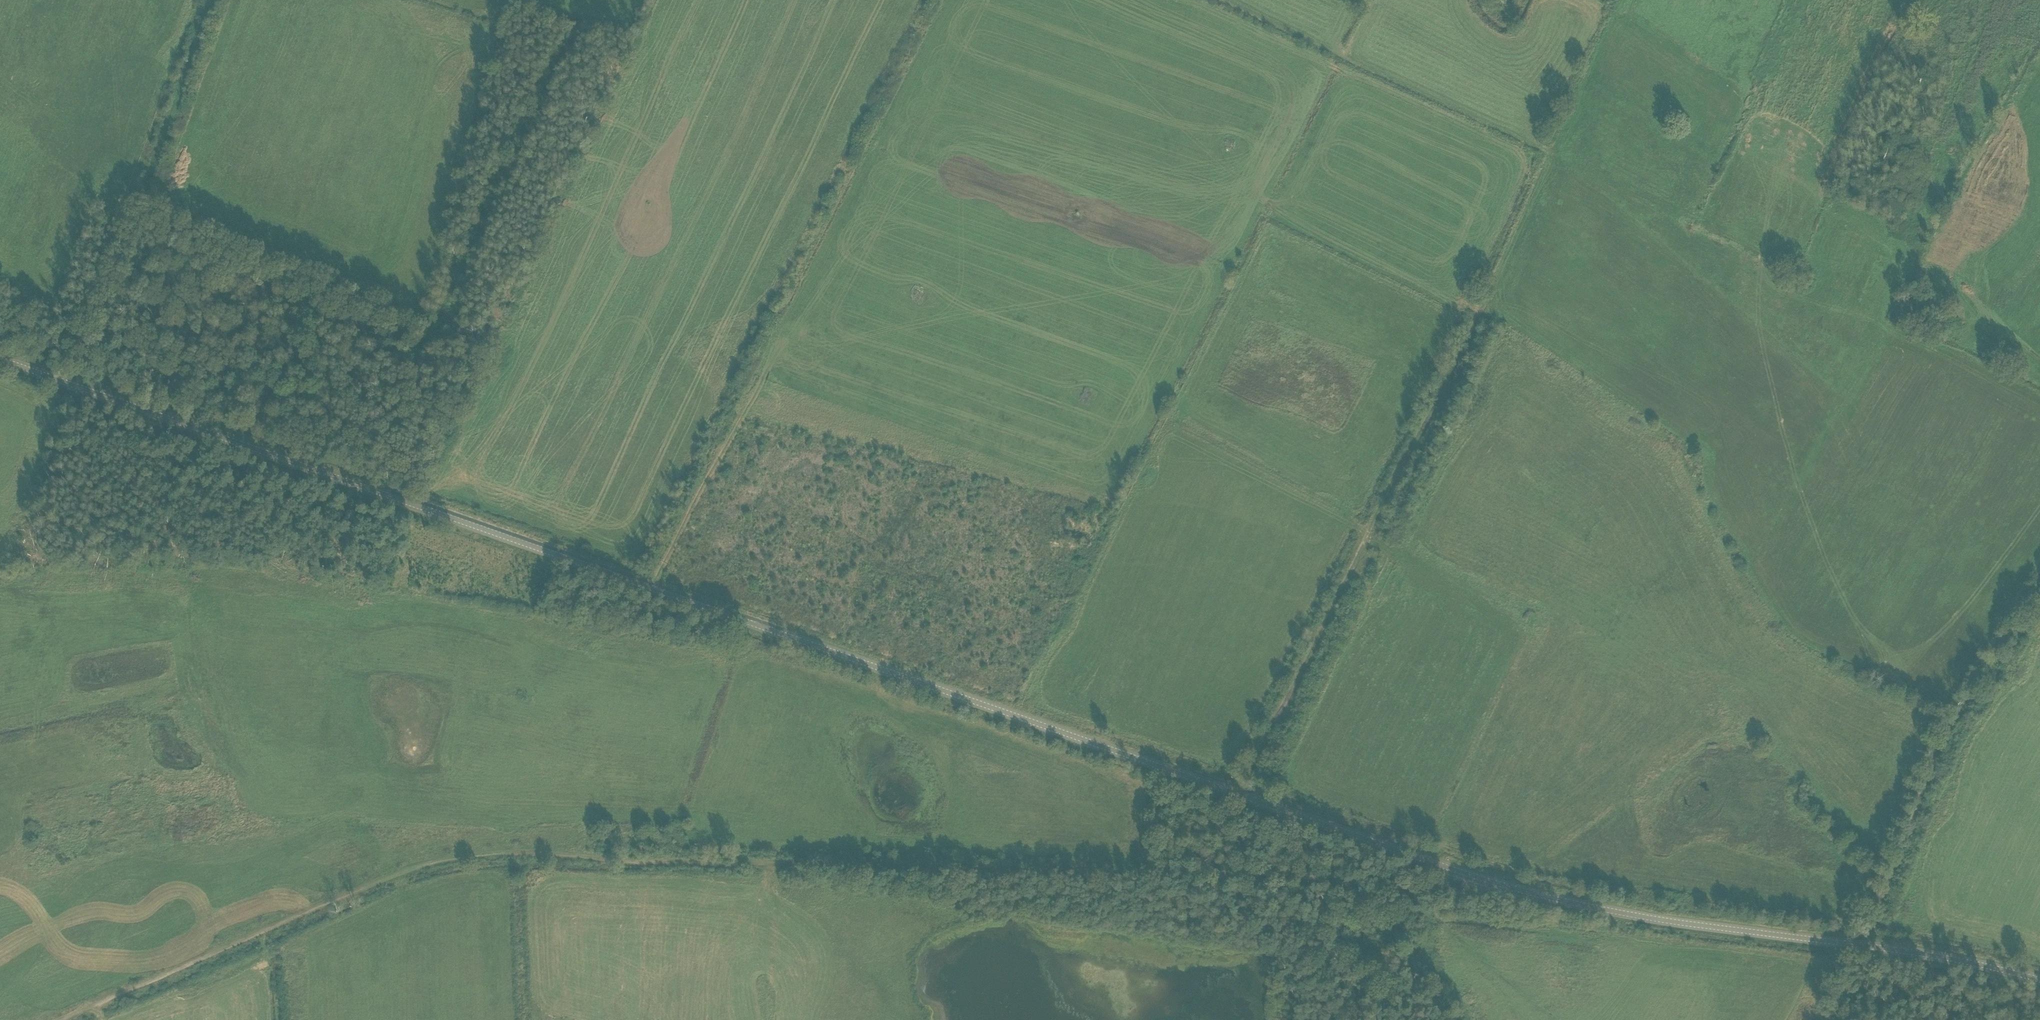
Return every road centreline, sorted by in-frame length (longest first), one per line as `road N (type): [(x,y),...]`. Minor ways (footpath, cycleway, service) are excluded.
road 1 (tertiary): [(325,473),(1499,884),(1607,910),(1922,954),(2039,980)]
road 2 (track): [(60,1019),(405,873),(489,854),(1429,885)]
road 3 (track): [(1235,793),(1292,704),(1452,374),(1548,163),(1536,145)]
road 4 (track): [(57,380),(206,0)]
road 5 (tertiary): [(325,473),(0,359)]

